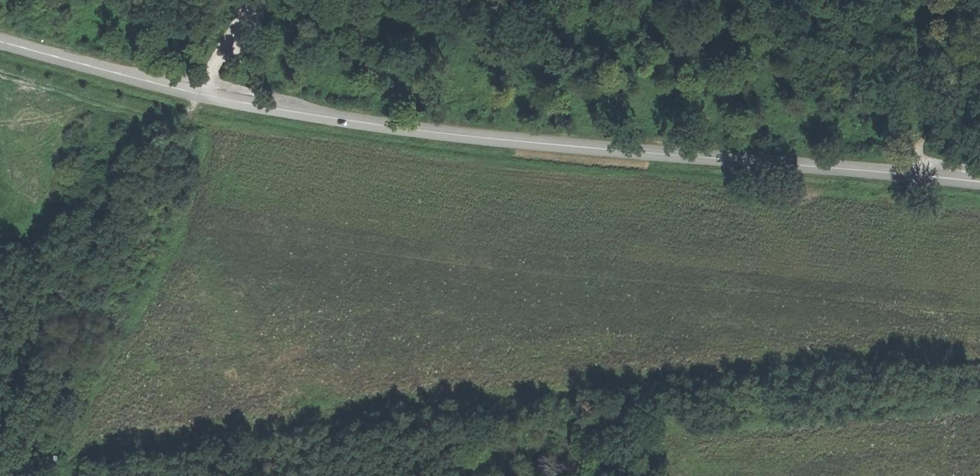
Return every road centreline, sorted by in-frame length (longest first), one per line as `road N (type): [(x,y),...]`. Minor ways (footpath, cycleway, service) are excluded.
road 1 (tertiary): [(0,35),(210,89),(485,134),(979,183)]
road 2 (track): [(210,89),(31,475)]
road 3 (track): [(979,37),(918,177)]

